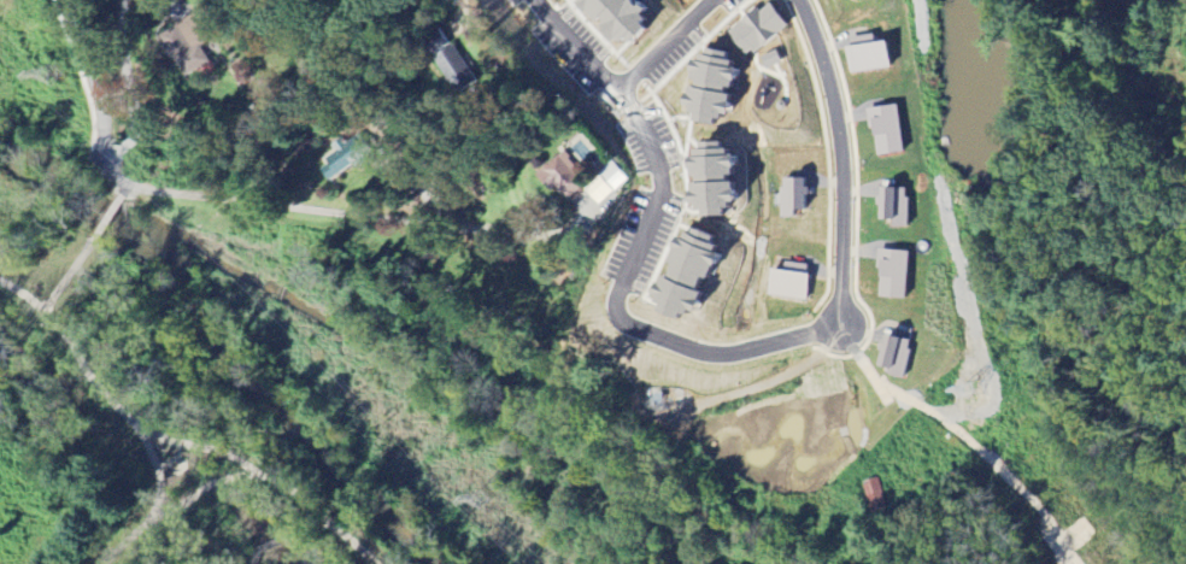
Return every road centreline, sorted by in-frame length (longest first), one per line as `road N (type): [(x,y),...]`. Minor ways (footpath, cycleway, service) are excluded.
road 1 (residential): [(58,0),(115,176),(163,195),(562,234)]
road 2 (residential): [(610,84),(652,171),(651,206),(622,300),(635,328),(739,358),(841,337)]
road 3 (residential): [(800,0),(842,142),(841,337)]
road 4 (residential): [(610,84),(714,0)]

